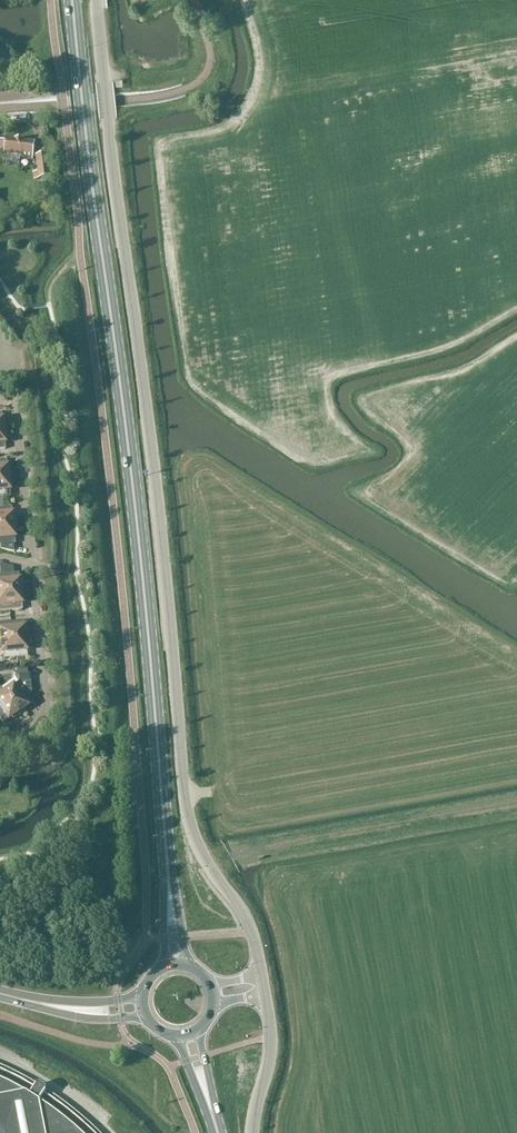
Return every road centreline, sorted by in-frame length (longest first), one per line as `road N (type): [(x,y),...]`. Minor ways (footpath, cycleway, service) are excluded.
road 1 (unclassified): [(263,977),(250,924),(187,818),(97,0)]
road 2 (primary): [(162,801),(135,508),(72,0)]
road 3 (residential): [(0,744),(25,753),(53,734),(35,568)]
road 4 (residential): [(35,568),(20,398),(0,400)]
road 5 (primary): [(162,801),(164,967)]
road 6 (primary): [(185,965),(162,801)]
road 7 (secondary): [(0,994),(82,1019),(146,1018)]
road 8 (secondary): [(141,1000),(0,994)]
road 9 (unclassified): [(254,1132),(272,1052),(266,997)]

